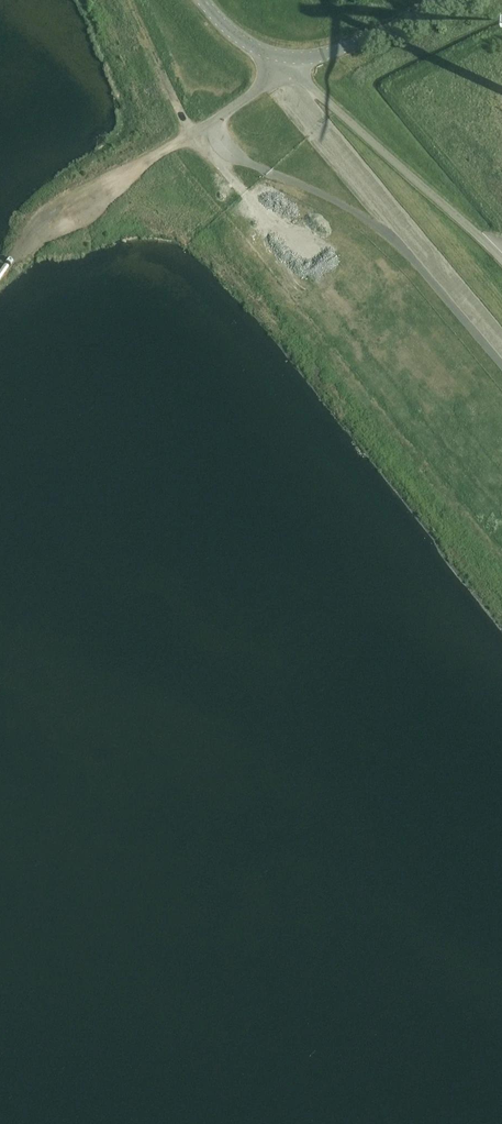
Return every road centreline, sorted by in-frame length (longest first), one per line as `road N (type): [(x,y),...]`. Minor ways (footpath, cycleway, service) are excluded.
road 1 (unclassified): [(269,172),(388,234),(501,369)]
road 2 (track): [(501,219),(394,90),(501,42)]
road 3 (unclassified): [(501,259),(290,70)]
road 4 (track): [(213,129),(191,133),(55,224)]
road 5 (tertiary): [(288,58),(336,52),(454,0)]
road 6 (unclassified): [(269,172),(229,155),(213,129),(290,70)]
road 7 (track): [(191,133),(130,0)]

